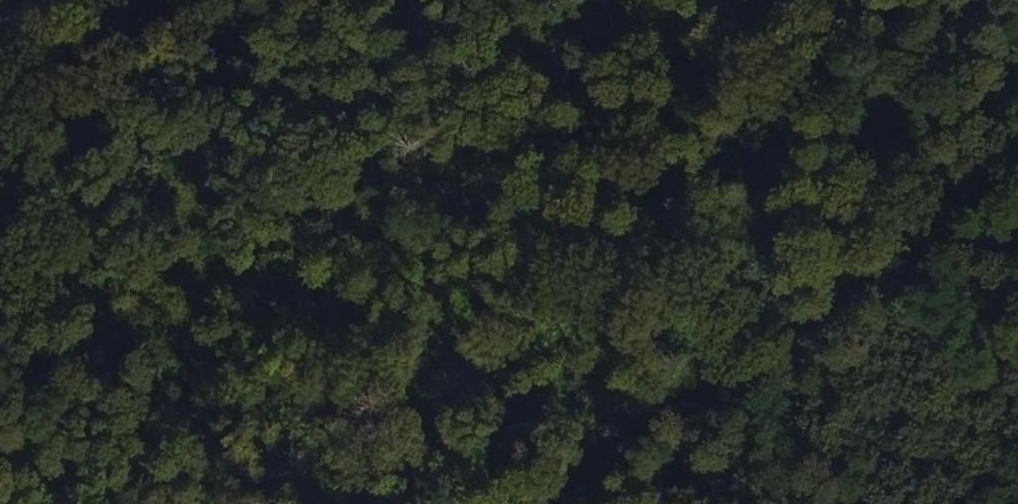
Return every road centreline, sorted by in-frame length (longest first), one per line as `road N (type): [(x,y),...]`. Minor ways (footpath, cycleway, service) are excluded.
road 1 (track): [(501,503),(1017,146)]

